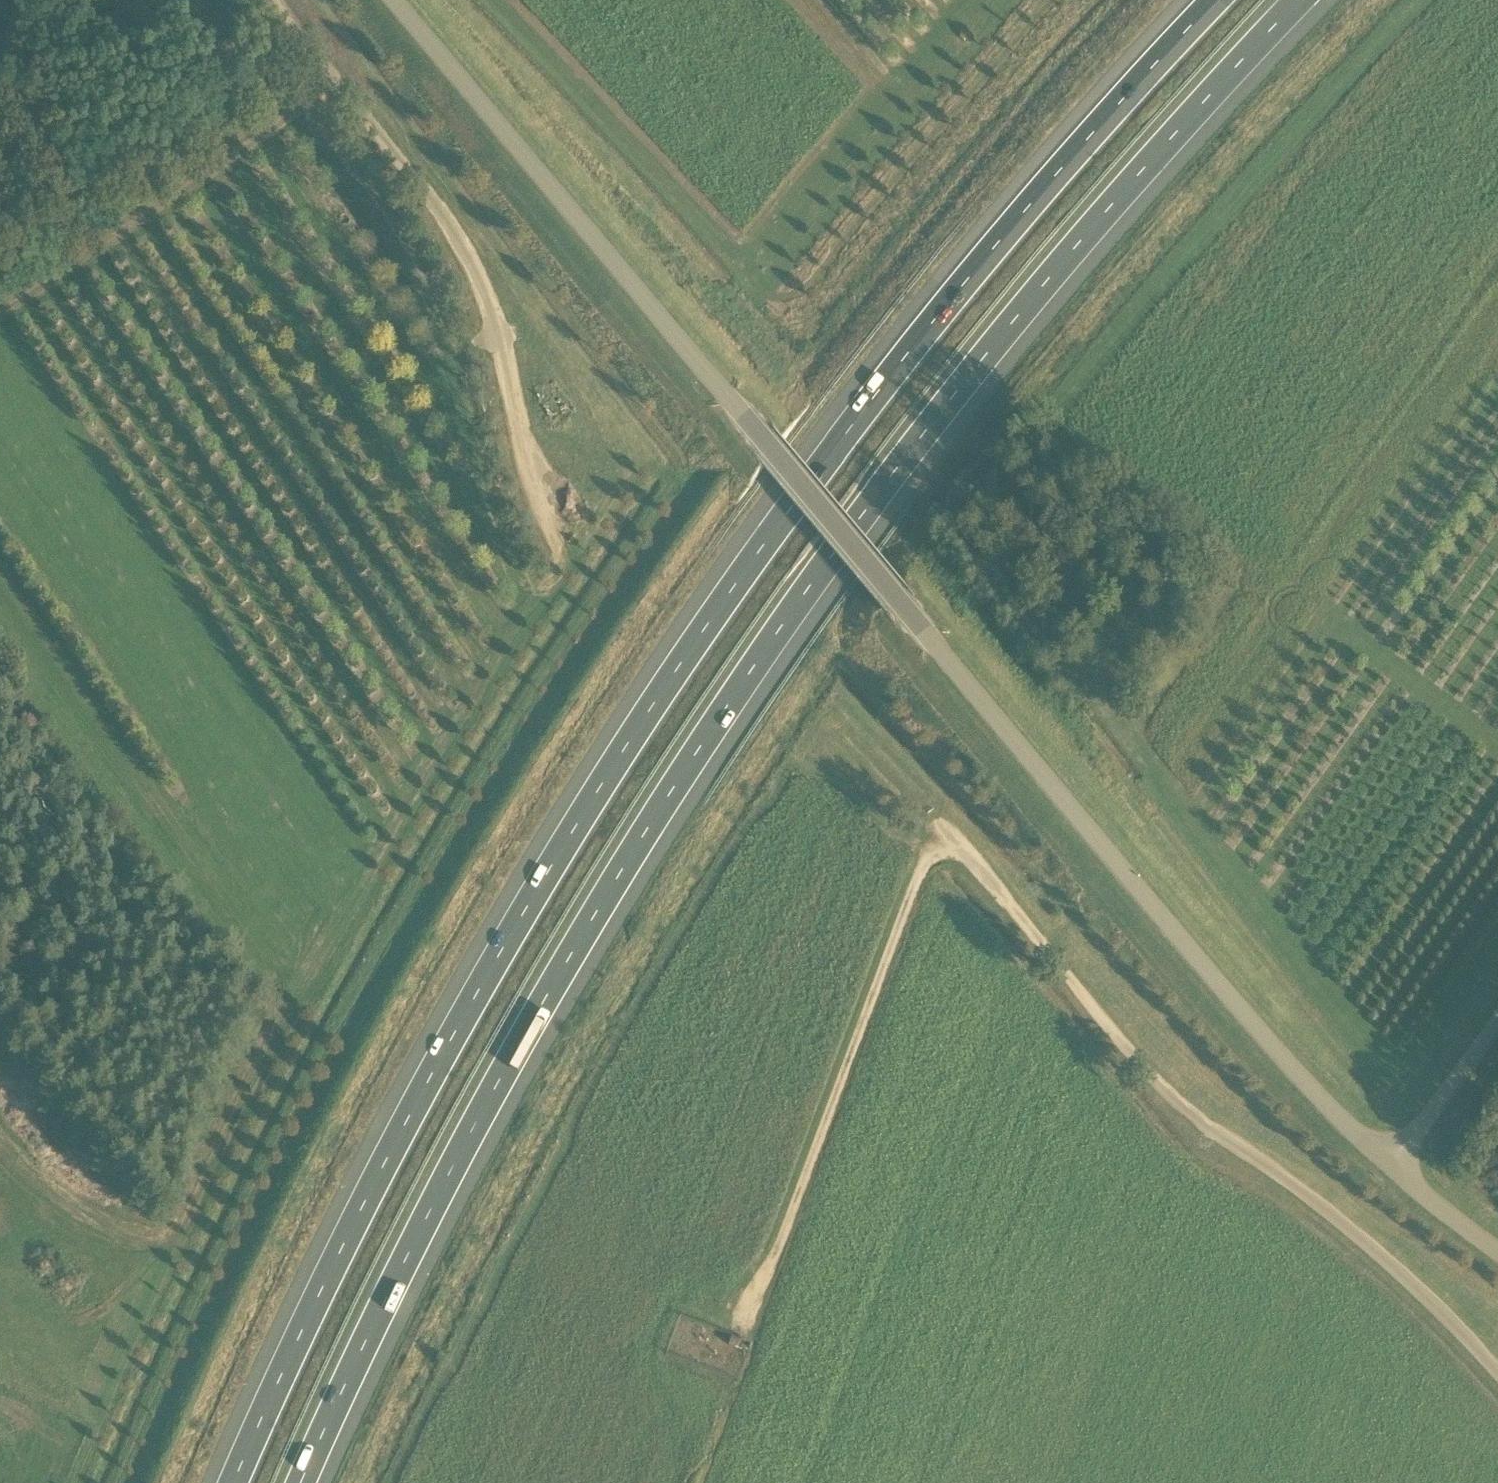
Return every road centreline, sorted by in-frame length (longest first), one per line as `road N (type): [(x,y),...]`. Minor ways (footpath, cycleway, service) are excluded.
road 1 (motorway): [(302,1482),(420,1227),(553,985),(725,711),(910,449),(1144,167),(1301,0)]
road 2 (motorway): [(1209,0),(973,260),(758,539),(597,779),(361,1197),(227,1482)]
road 3 (unclassified): [(1497,1372),(1349,1228),(1152,1079),(956,840),(928,851)]
road 4 (unclassified): [(388,0),(897,602)]
road 5 (unclassified): [(1390,1168),(1313,1095),(897,602)]
road 6 (unclassified): [(539,500),(448,270),(275,0)]
road 7 (track): [(745,1340),(928,851)]
road 8 (unclassified): [(1390,1168),(1497,1024)]
road 9 (unclassified): [(1497,1253),(1390,1168)]

